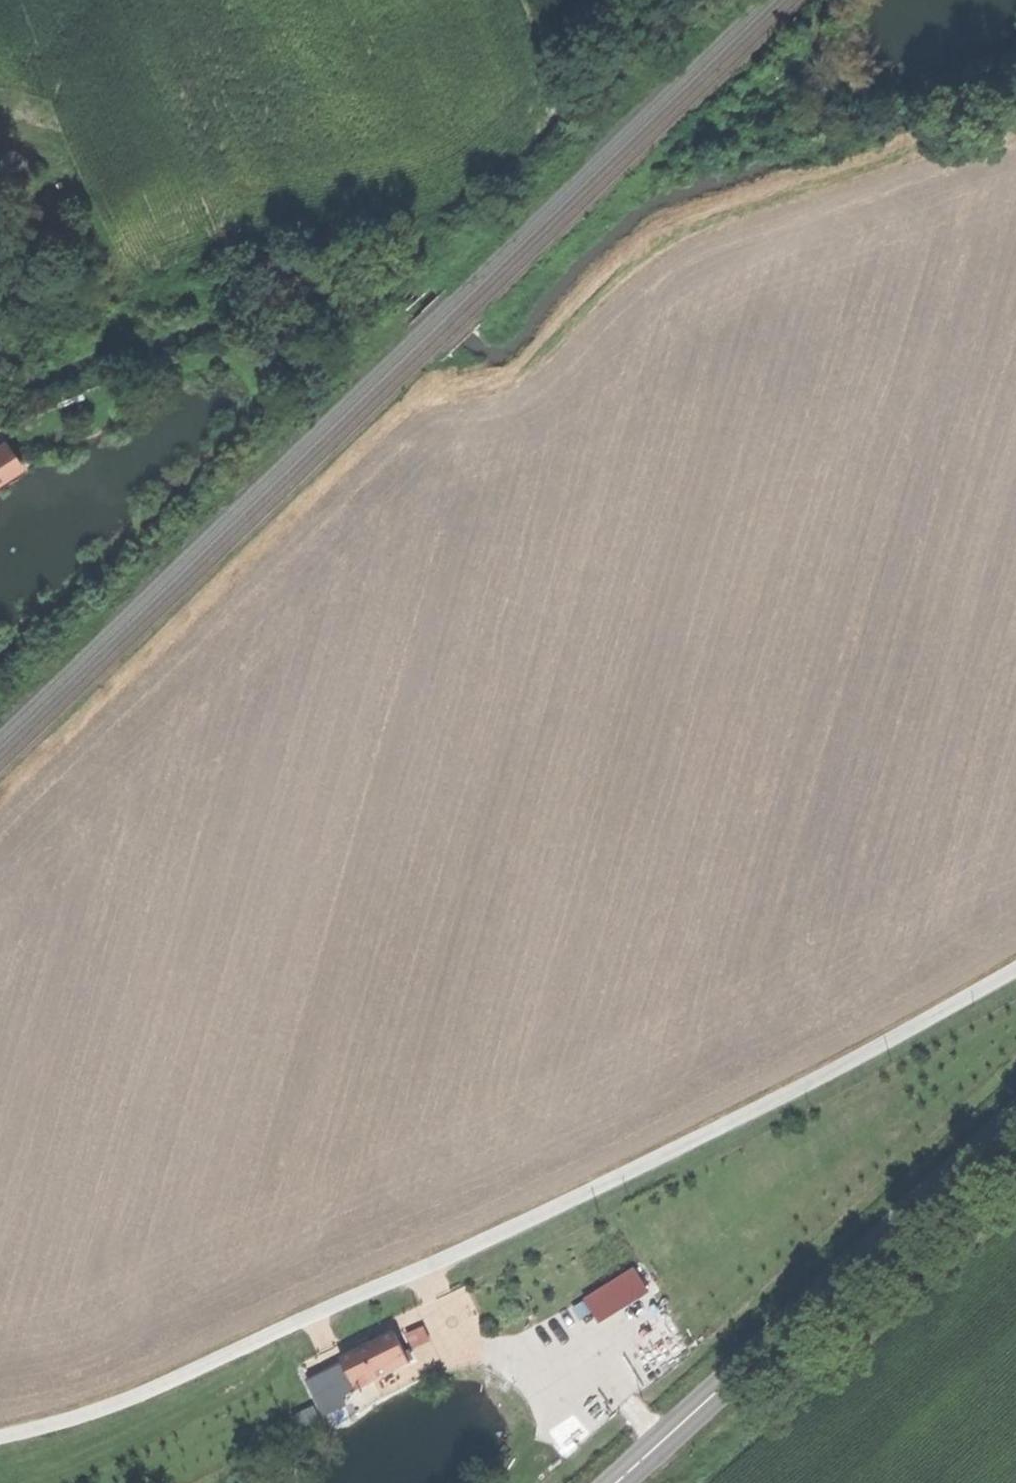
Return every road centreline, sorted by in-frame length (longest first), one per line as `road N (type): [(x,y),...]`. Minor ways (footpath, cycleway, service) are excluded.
road 1 (unclassified): [(0,1440),(171,1384),(531,1221),(1015,966)]
road 2 (secondary): [(621,1482),(1015,1122)]

